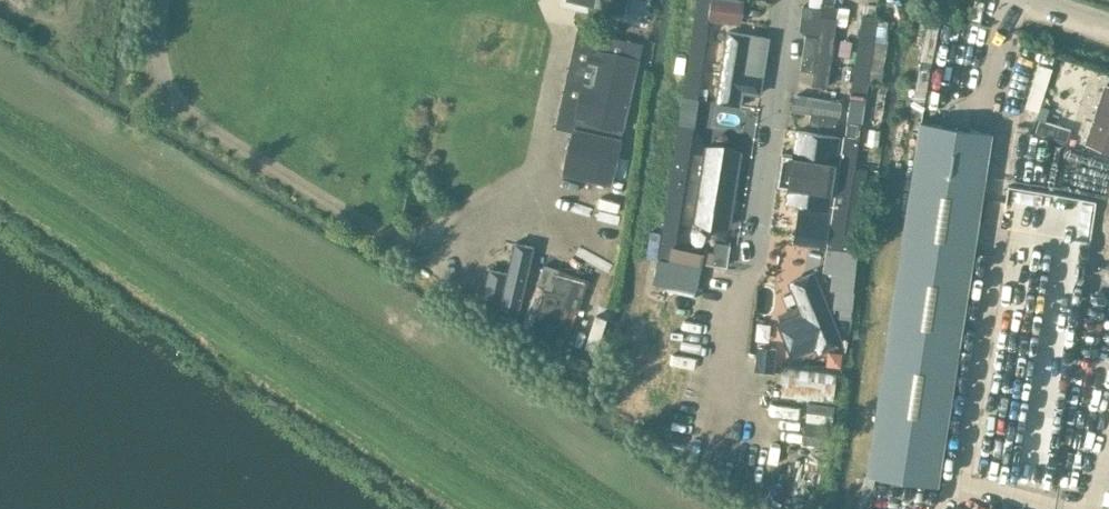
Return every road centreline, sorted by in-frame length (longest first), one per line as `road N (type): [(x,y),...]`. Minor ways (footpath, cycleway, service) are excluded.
road 1 (track): [(0,139),(564,508)]
road 2 (residential): [(789,0),(724,393)]

